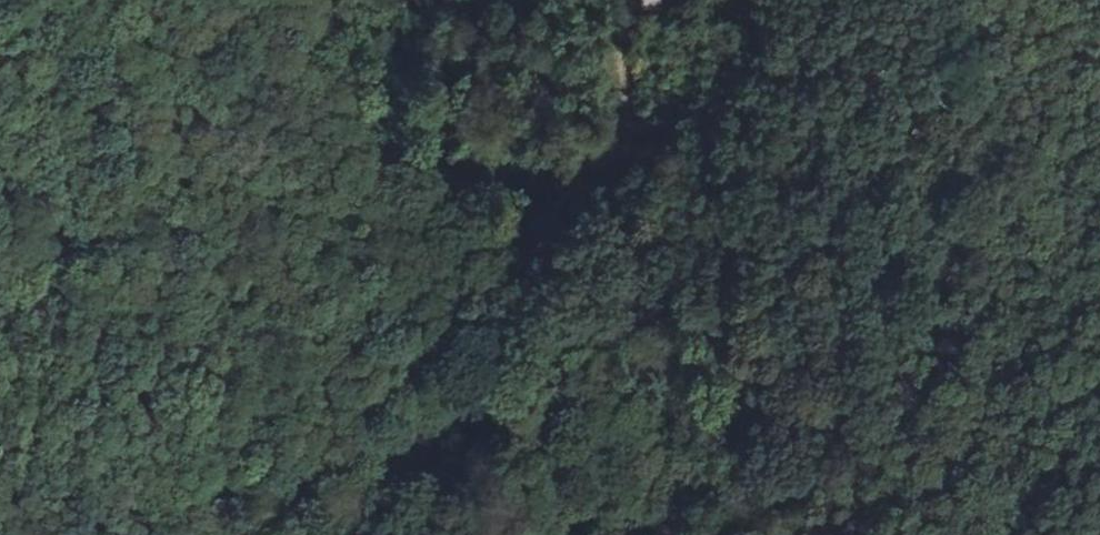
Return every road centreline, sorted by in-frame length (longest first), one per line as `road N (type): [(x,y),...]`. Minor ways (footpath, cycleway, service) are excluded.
road 1 (track): [(622,534),(587,382),(549,337),(428,246),(388,185),(331,63),(326,0)]
road 2 (track): [(371,151),(473,177),(572,167),(604,153),(626,132),(629,112),(615,54),(619,29)]

